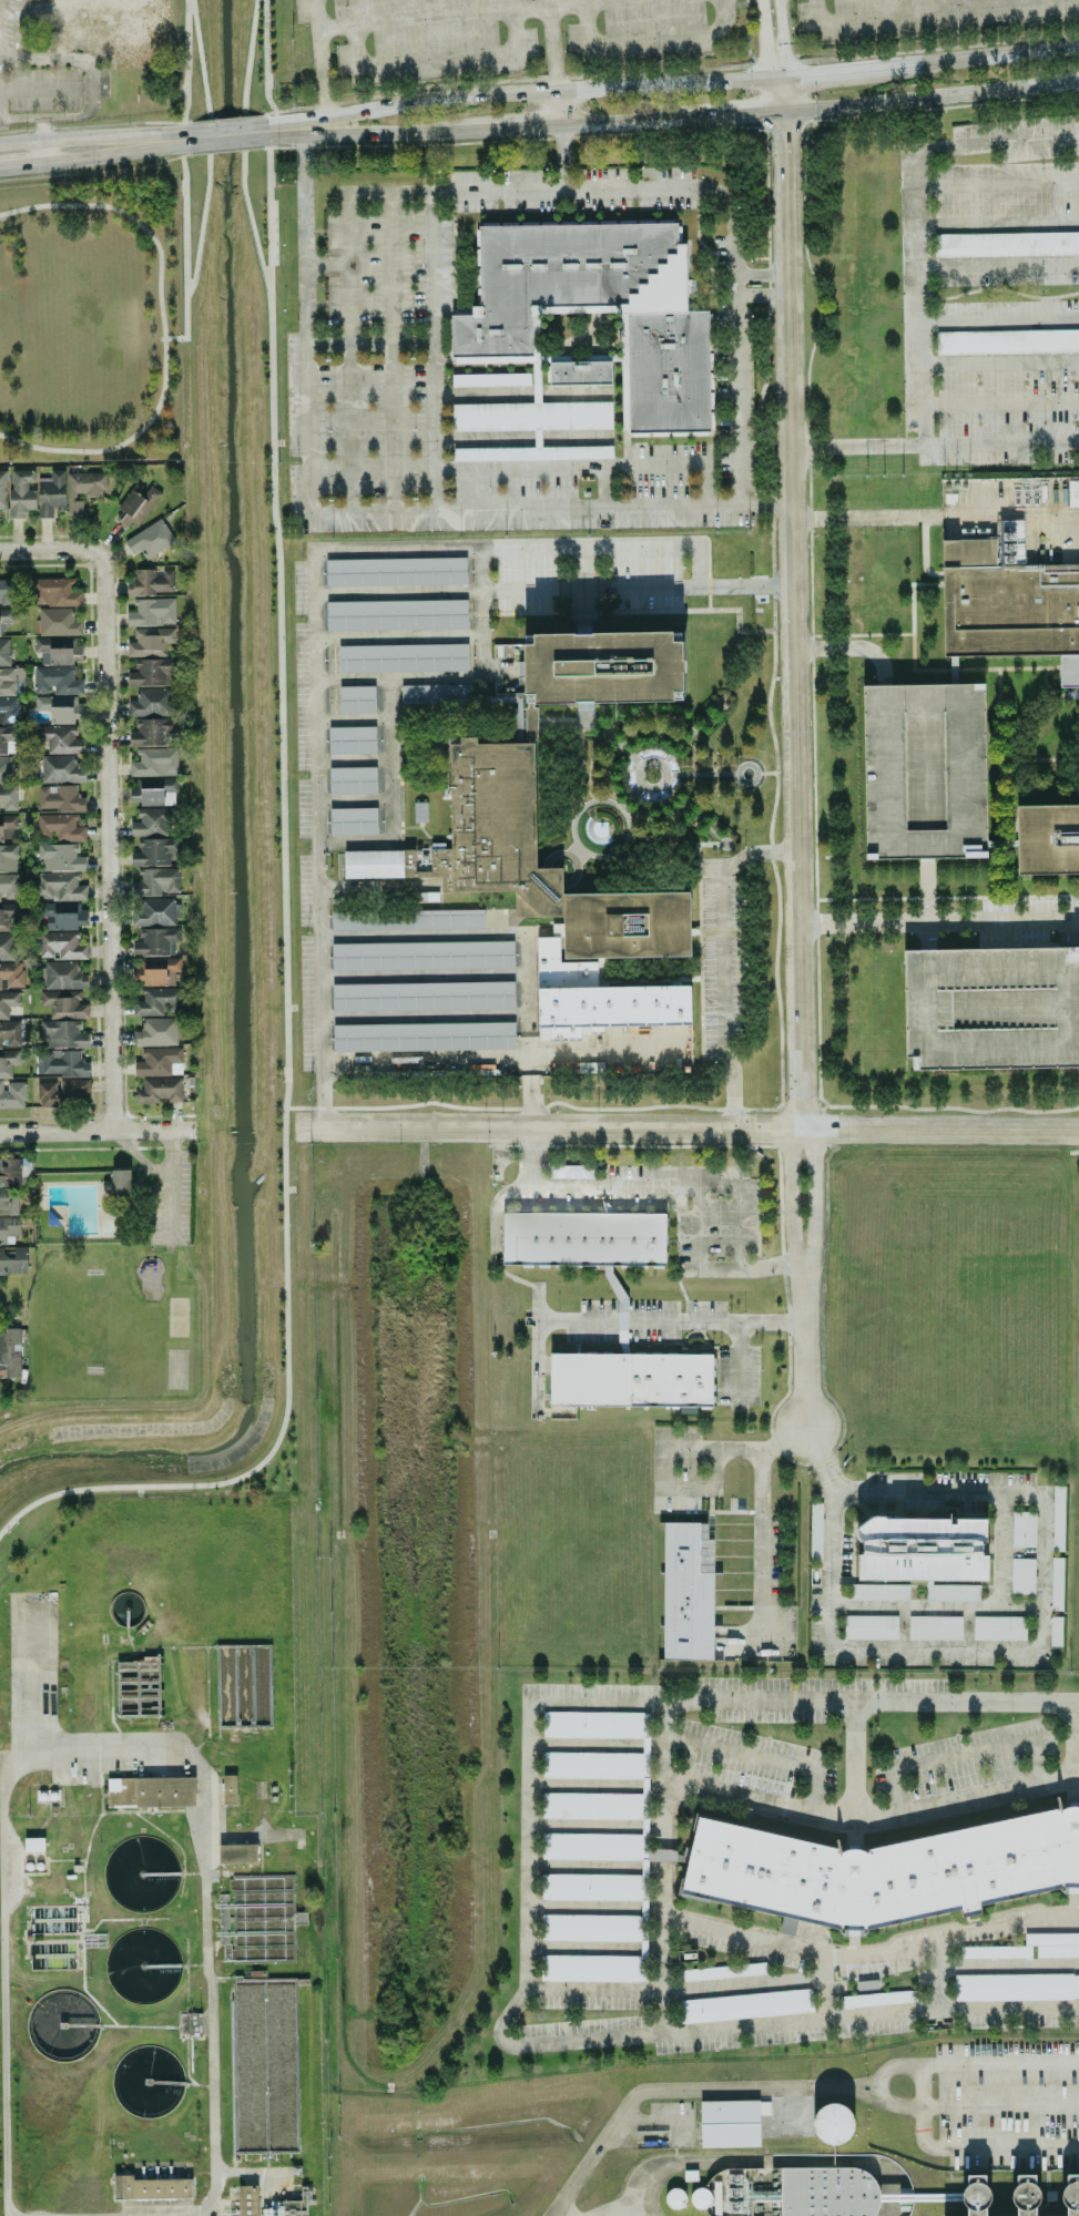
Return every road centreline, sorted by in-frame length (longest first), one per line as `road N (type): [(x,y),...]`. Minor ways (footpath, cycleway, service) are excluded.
road 1 (residential): [(782,113),(802,1129)]
road 2 (residential): [(113,1132),(105,569),(89,549)]
road 3 (residential): [(802,1129),(297,1126)]
road 4 (secondary): [(778,80),(404,103),(276,121)]
road 5 (secondary): [(782,113),(1075,83)]
road 6 (tertiary): [(1078,1131),(802,1129)]
road 7 (secondary): [(267,137),(472,131)]
road 8 (secondary): [(186,131),(0,145)]
road 9 (secondary): [(1078,49),(900,67)]
road 10 (residential): [(803,1426),(800,1263)]
road 11 (secondary): [(43,164),(187,146)]
road 12 (residential): [(802,1129),(792,1155),(791,1237),(800,1263)]
road 13 (residential): [(800,1263),(810,1235),(802,1129)]
road 14 (secondary): [(559,126),(693,119)]
road 15 (secondary): [(900,67),(778,80)]

